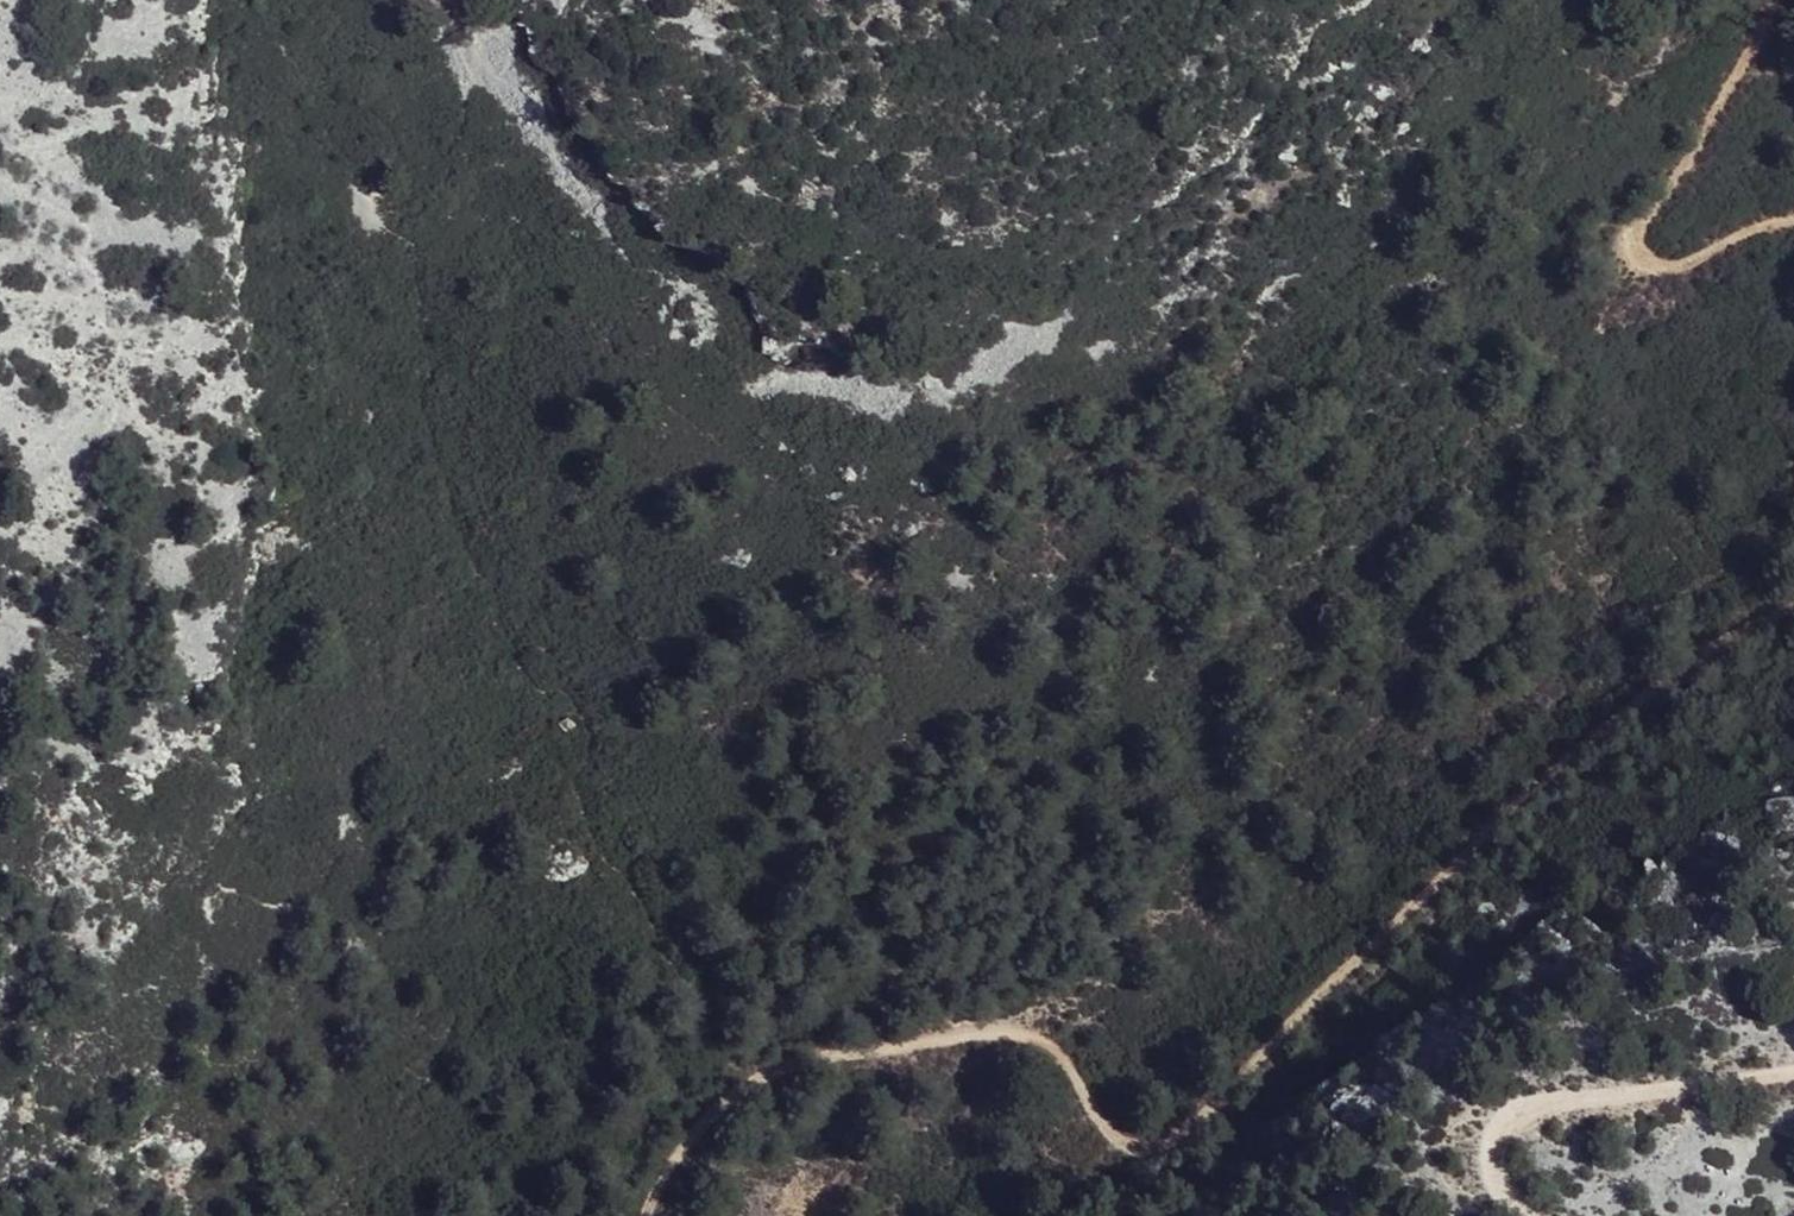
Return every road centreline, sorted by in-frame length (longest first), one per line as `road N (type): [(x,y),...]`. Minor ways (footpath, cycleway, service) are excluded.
road 1 (track): [(1544,1215),(1518,1196),(1501,1163),(1509,1126),(1538,1104),(1793,1069)]

